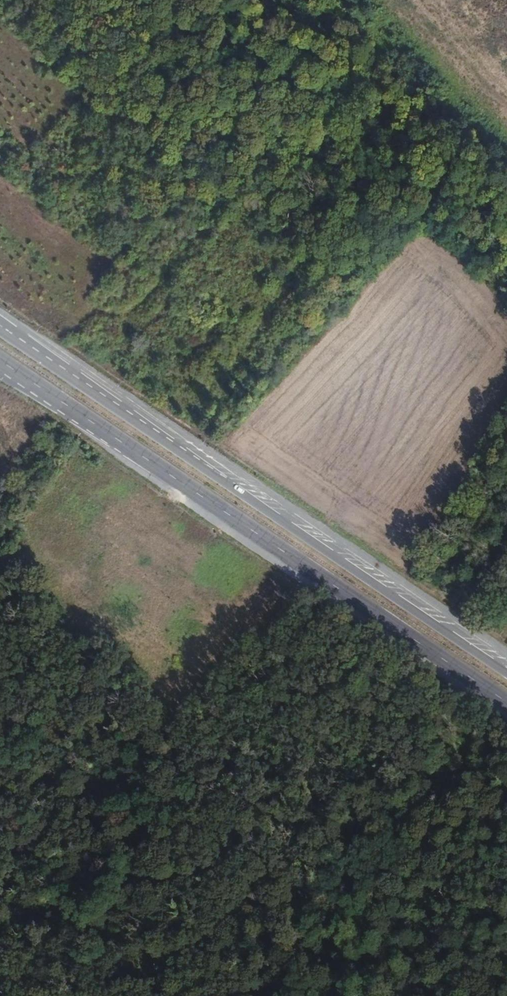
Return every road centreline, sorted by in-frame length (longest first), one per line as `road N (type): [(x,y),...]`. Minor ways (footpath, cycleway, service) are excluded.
road 1 (primary): [(506,673),(7,336)]
road 2 (primary): [(63,403),(506,703)]
road 3 (track): [(354,0),(477,146)]

